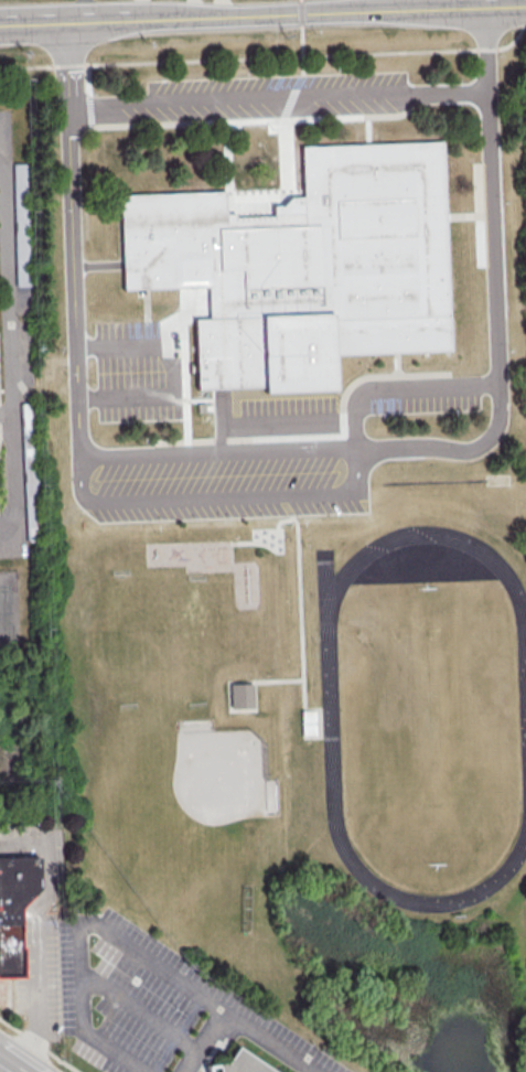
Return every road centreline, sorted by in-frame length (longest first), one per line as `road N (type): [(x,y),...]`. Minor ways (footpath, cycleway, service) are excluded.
road 1 (tertiary): [(484,6),(0,25)]

